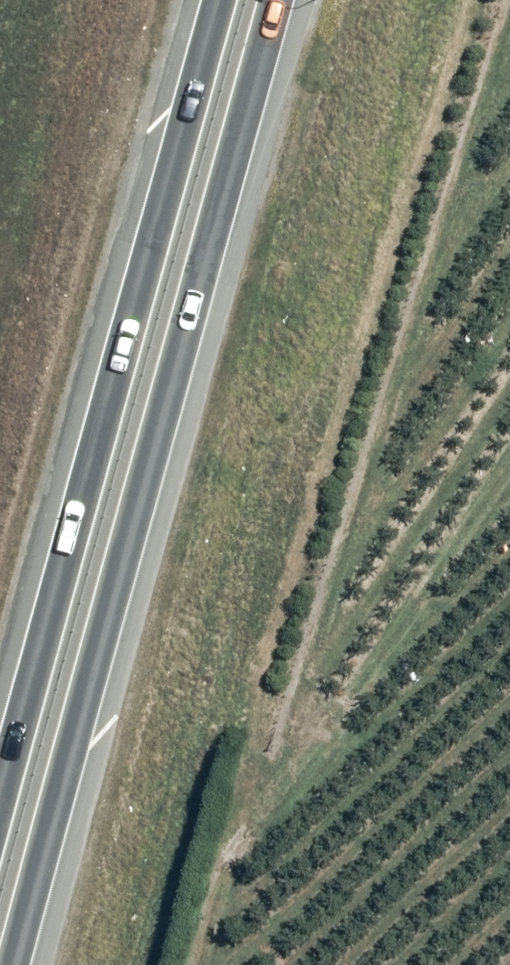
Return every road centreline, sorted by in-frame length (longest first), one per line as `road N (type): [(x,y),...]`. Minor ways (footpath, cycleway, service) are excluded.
road 1 (trunk): [(281,0),(14,964)]
road 2 (trunk): [(0,823),(227,0)]

